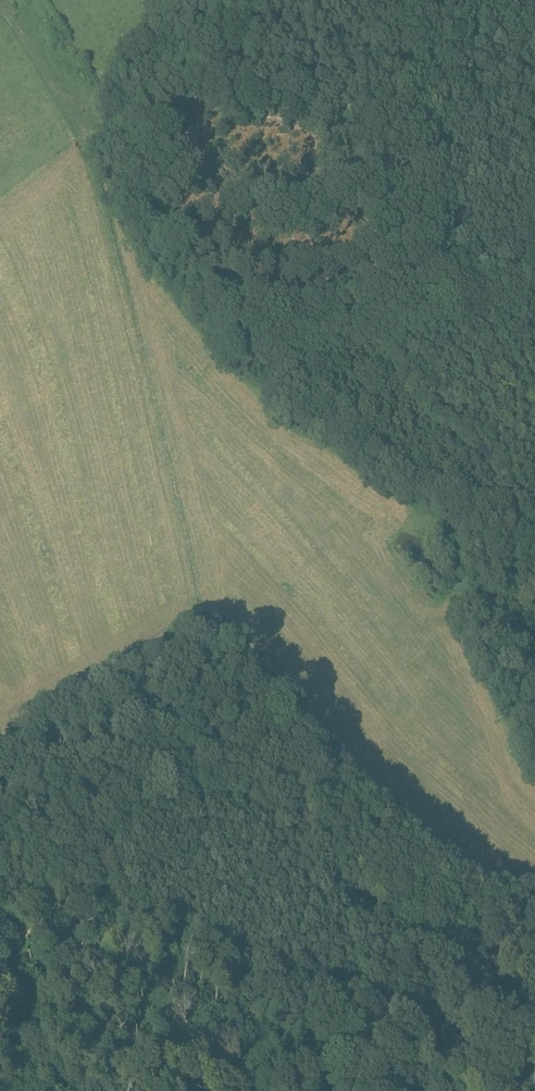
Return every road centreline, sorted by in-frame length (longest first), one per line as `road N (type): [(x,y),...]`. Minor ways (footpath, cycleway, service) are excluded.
road 1 (track): [(86,142),(194,624),(106,770),(40,843)]
road 2 (track): [(451,935),(399,923),(288,827),(255,808),(187,789),(129,811),(83,843),(56,876),(28,935)]
road 3 (track): [(86,142),(0,10)]
road 4 (track): [(187,789),(159,745),(172,668),(186,657)]
road 5 (track): [(361,1002),(280,1054),(251,1090)]

